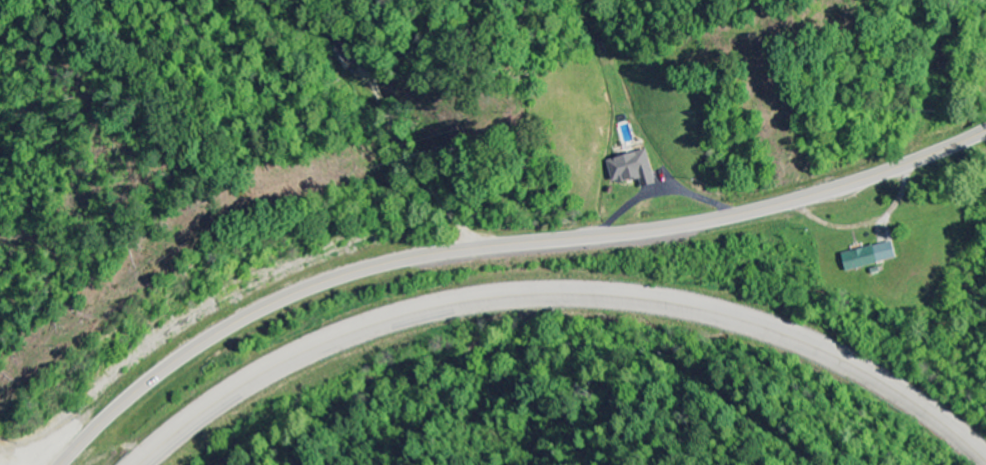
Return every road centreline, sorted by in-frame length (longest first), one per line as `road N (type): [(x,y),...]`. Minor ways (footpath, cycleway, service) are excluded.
road 1 (secondary): [(60,464),(160,372),(304,290),(411,258),(745,212),(902,166),(985,130)]
road 2 (residential): [(142,464),(219,403),(343,337),(433,309),(574,295),(668,304),(761,327),(893,390),(985,462)]

